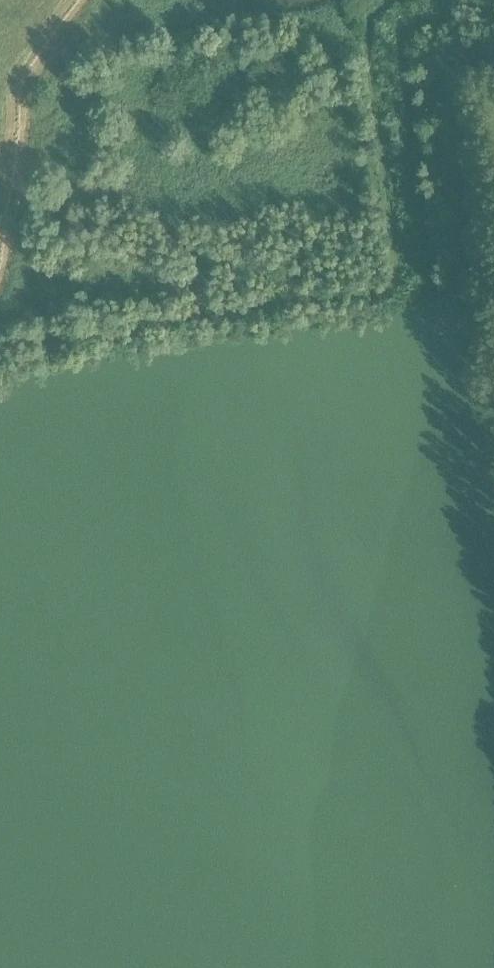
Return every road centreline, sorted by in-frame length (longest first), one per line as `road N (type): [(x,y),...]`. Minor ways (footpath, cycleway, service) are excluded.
road 1 (track): [(0,328),(383,264),(364,24),(394,0)]

